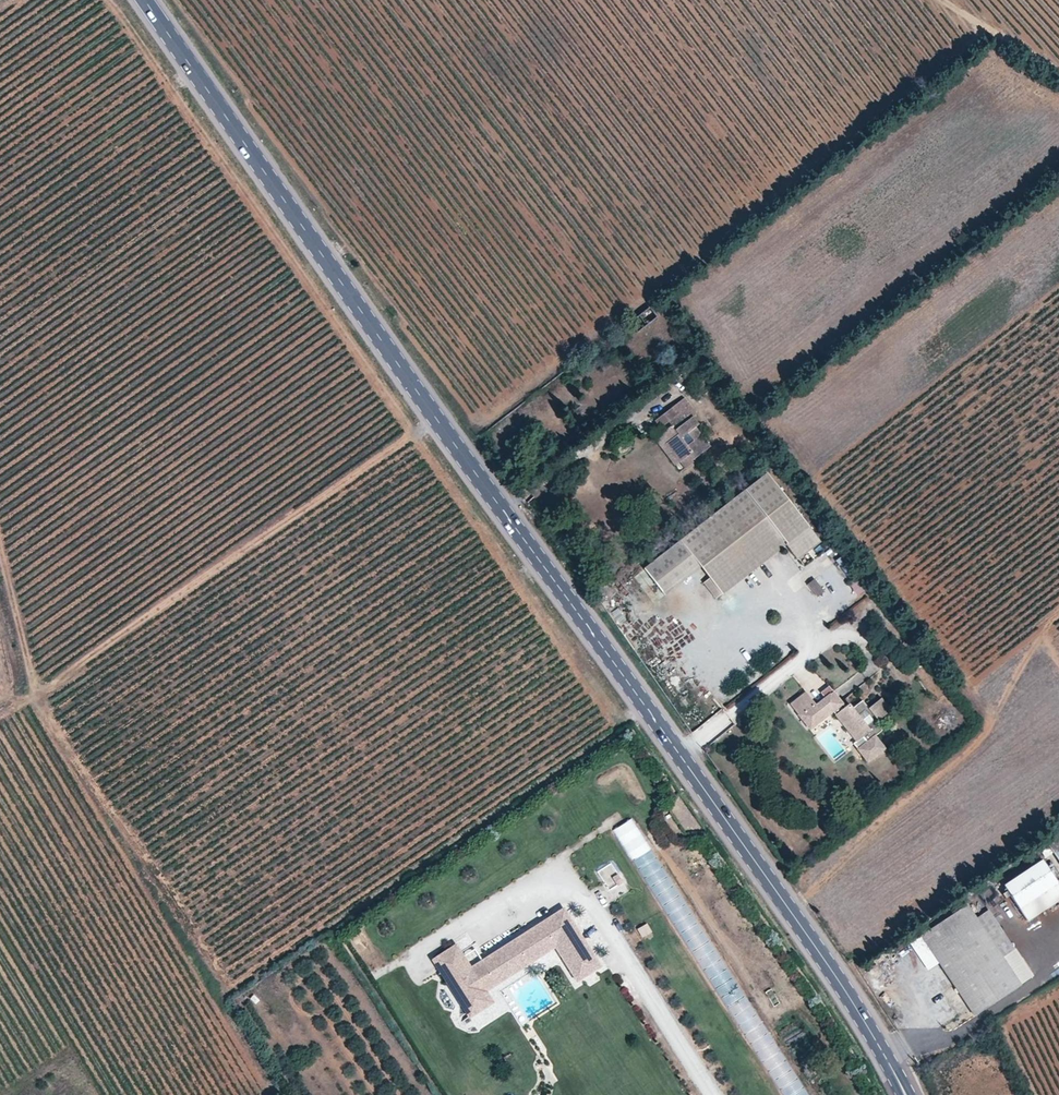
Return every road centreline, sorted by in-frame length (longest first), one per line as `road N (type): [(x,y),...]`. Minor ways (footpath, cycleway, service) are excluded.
road 1 (tertiary): [(905,1094),(838,979),(144,0)]
road 2 (track): [(948,0),(1058,73)]

